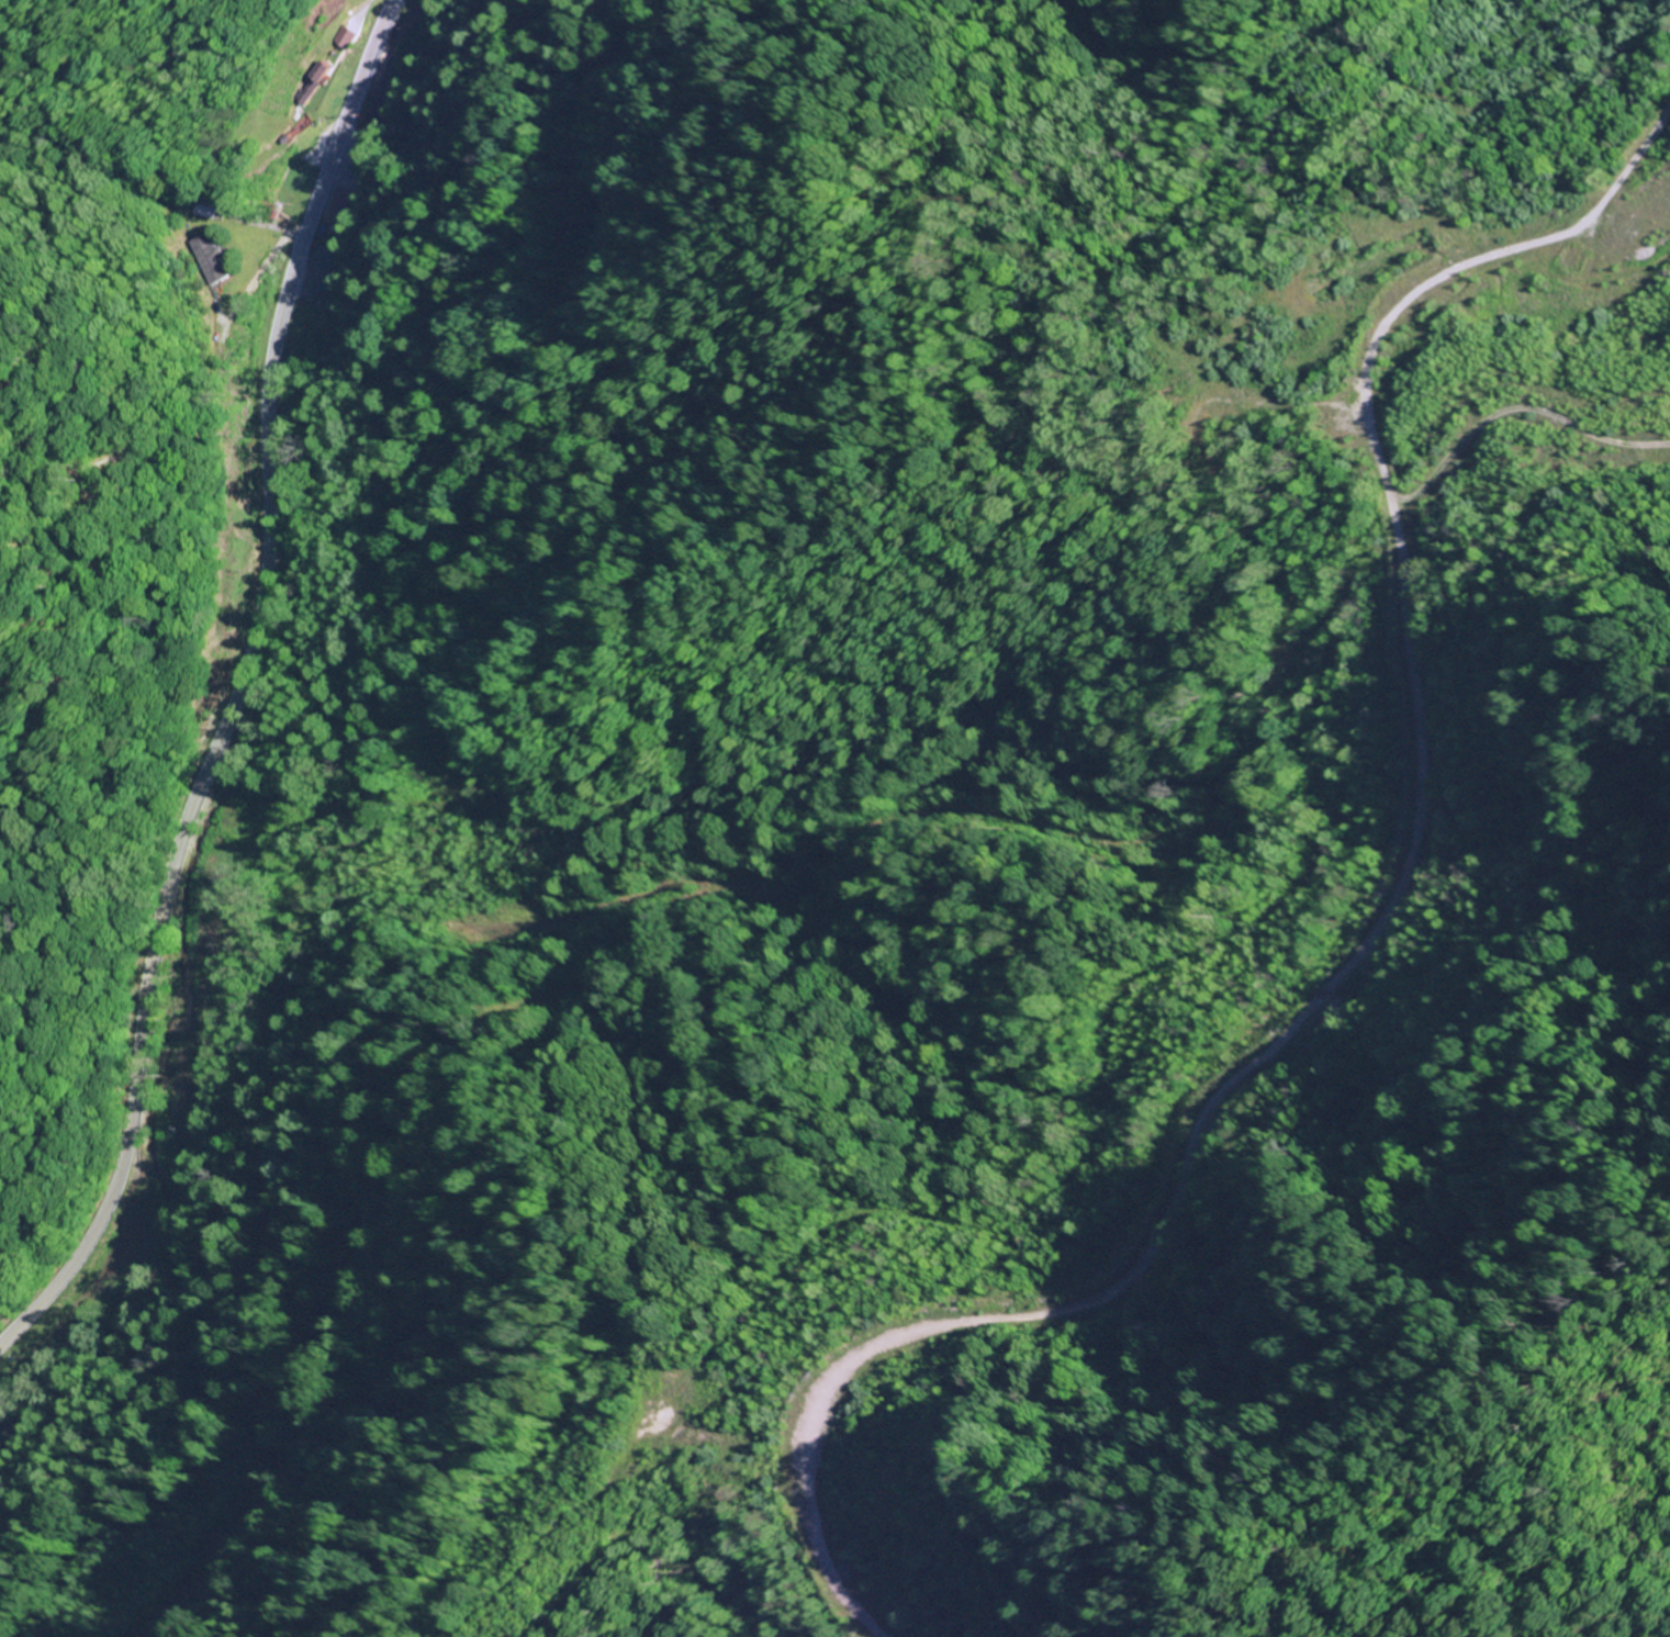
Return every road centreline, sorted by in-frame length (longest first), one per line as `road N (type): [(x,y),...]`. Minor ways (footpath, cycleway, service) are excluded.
road 1 (secondary): [(0,1343),(79,1253),(119,1169),(167,887),(256,629),(266,567),(268,384),(279,322),(367,56),(394,0)]

